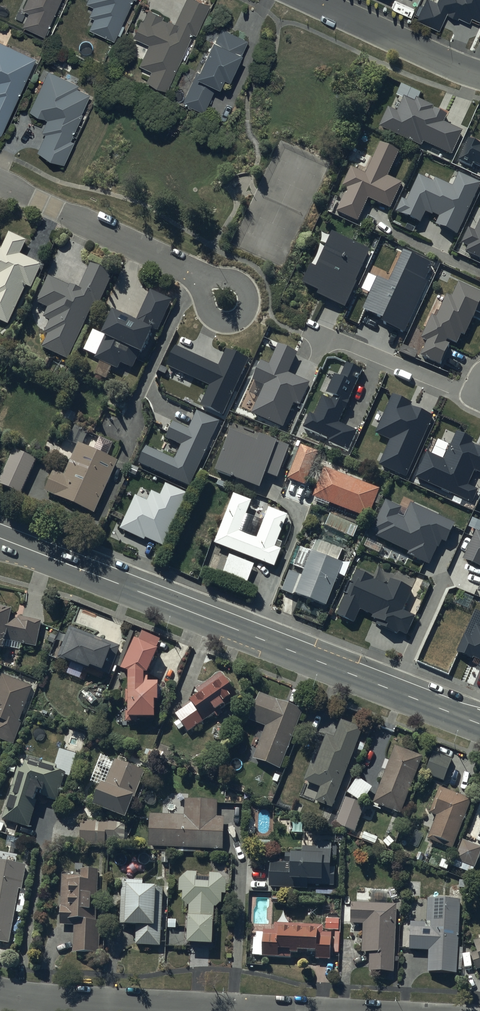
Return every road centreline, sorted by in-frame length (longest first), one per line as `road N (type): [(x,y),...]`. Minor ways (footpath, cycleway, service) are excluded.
road 1 (secondary): [(254,636),(0,538)]
road 2 (residential): [(226,299),(194,274),(0,183)]
road 3 (residential): [(0,994),(216,1008)]
road 4 (residential): [(316,0),(479,75)]
road 5 (residential): [(479,393),(320,338)]
road 6 (residential): [(254,636),(304,511),(281,501)]
road 7 (secondary): [(400,693),(254,636)]
road 8 (residential): [(400,693),(446,581)]

